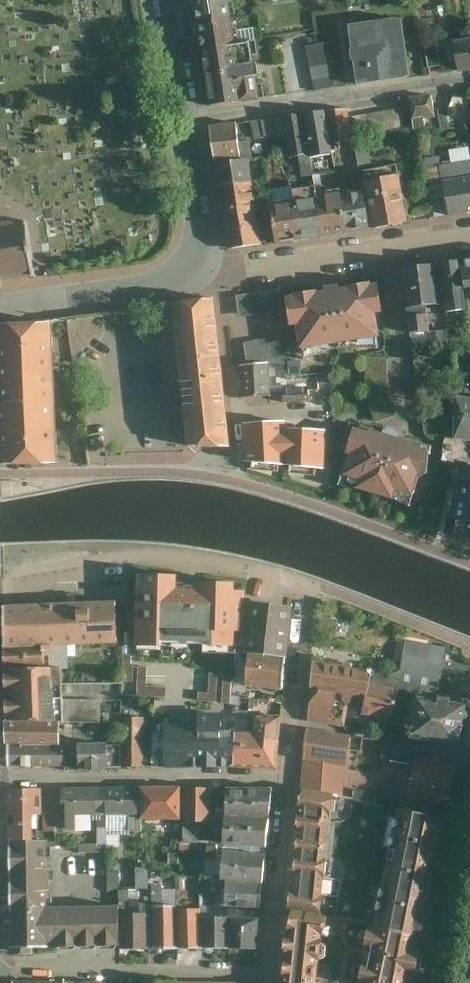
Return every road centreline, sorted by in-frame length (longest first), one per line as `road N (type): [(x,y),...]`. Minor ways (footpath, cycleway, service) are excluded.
road 1 (residential): [(183,124),(469,80)]
road 2 (residential): [(0,779),(289,780)]
road 3 (residential): [(469,236),(219,277),(191,272)]
road 4 (residential): [(0,973),(269,974)]
road 5 (residential): [(426,982),(469,758)]
road 6 (residential): [(0,310),(155,289),(191,272)]
road 7 (residential): [(289,780),(269,974)]
road 8 (residential): [(308,586),(289,780)]
road 9 (residential): [(191,272),(205,239),(183,124)]
road 10 (residential): [(183,124),(164,0)]

